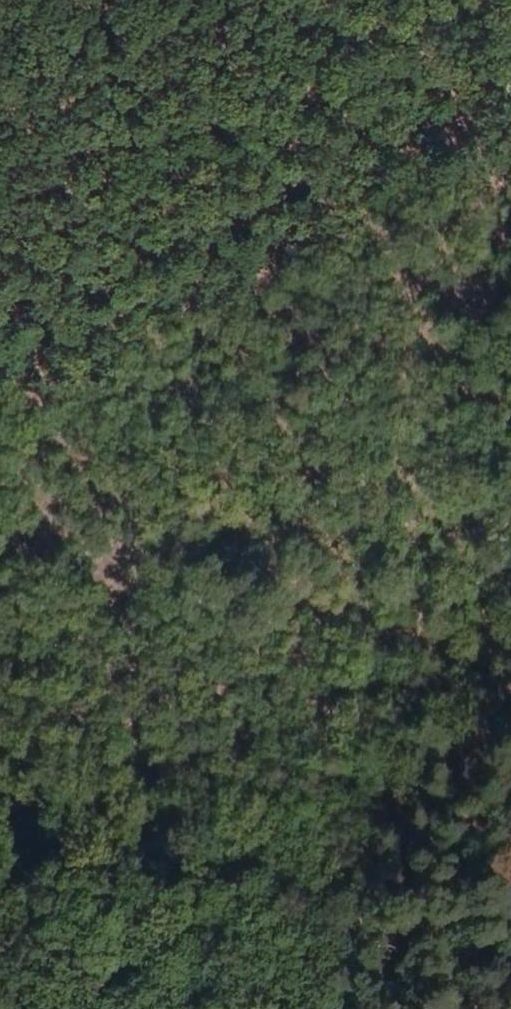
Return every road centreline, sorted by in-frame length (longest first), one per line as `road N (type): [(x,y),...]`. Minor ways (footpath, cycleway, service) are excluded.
road 1 (track): [(510,618),(0,998)]

